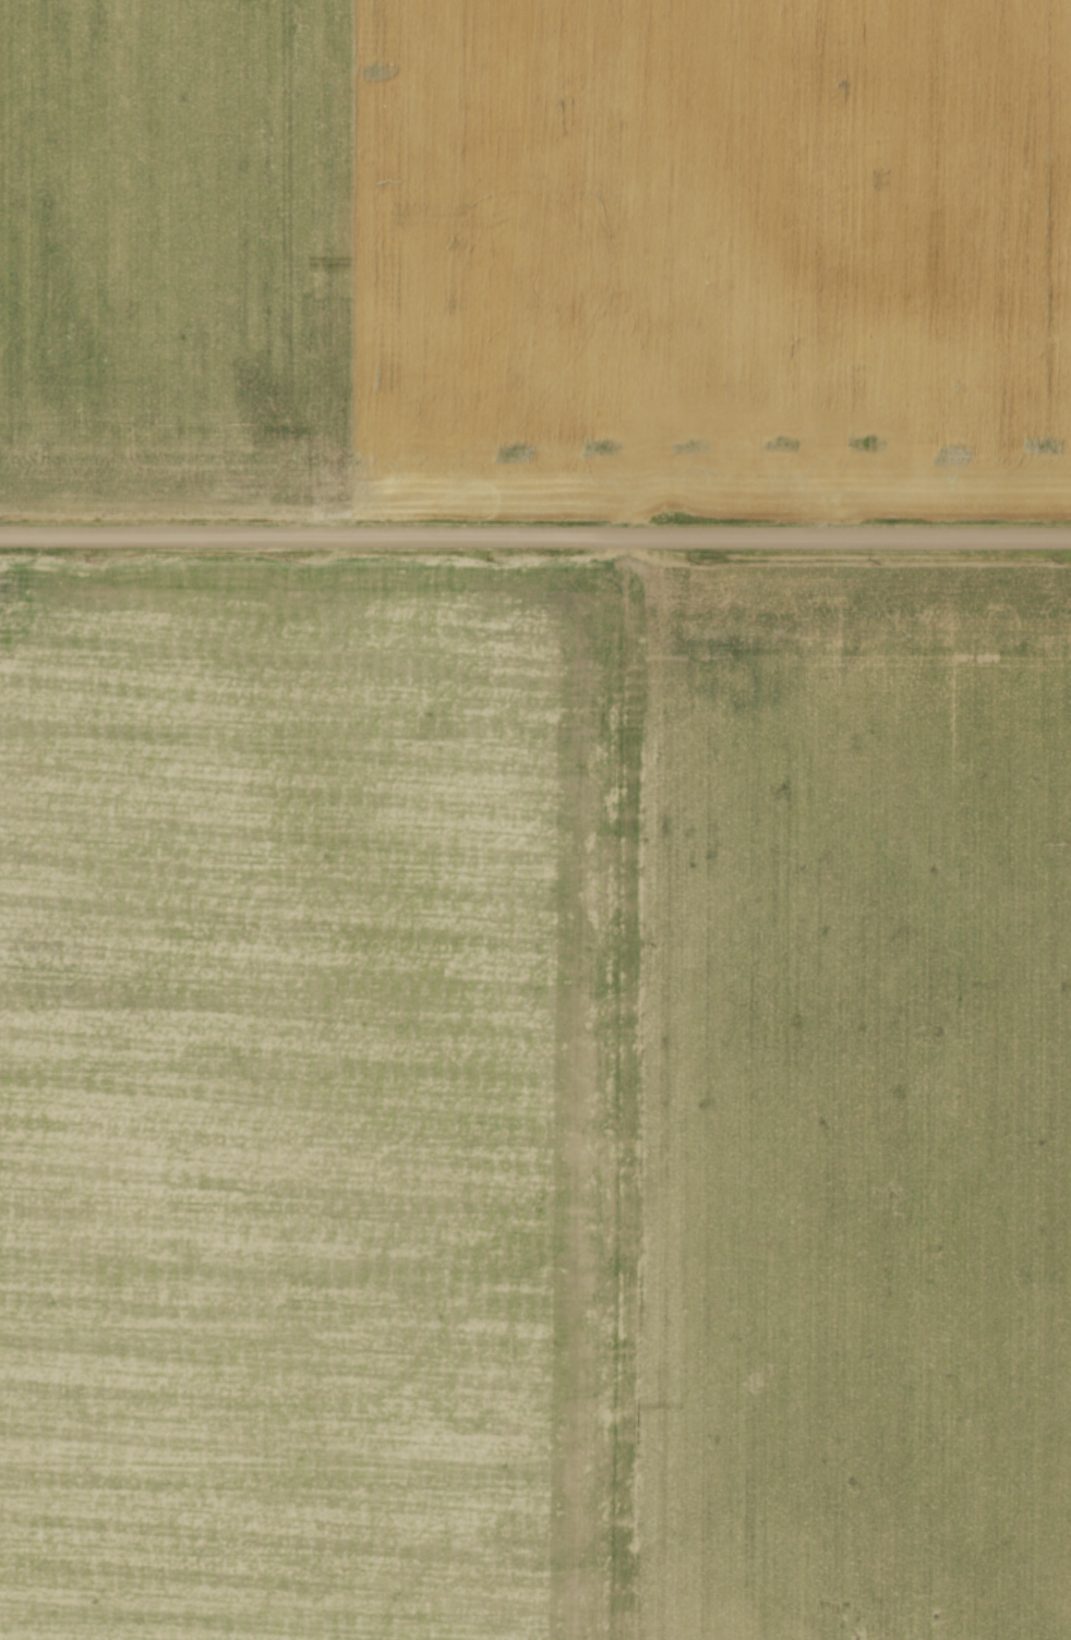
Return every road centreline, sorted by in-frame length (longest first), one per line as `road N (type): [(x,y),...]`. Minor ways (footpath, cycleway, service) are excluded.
road 1 (residential): [(1070,536),(0,536)]

